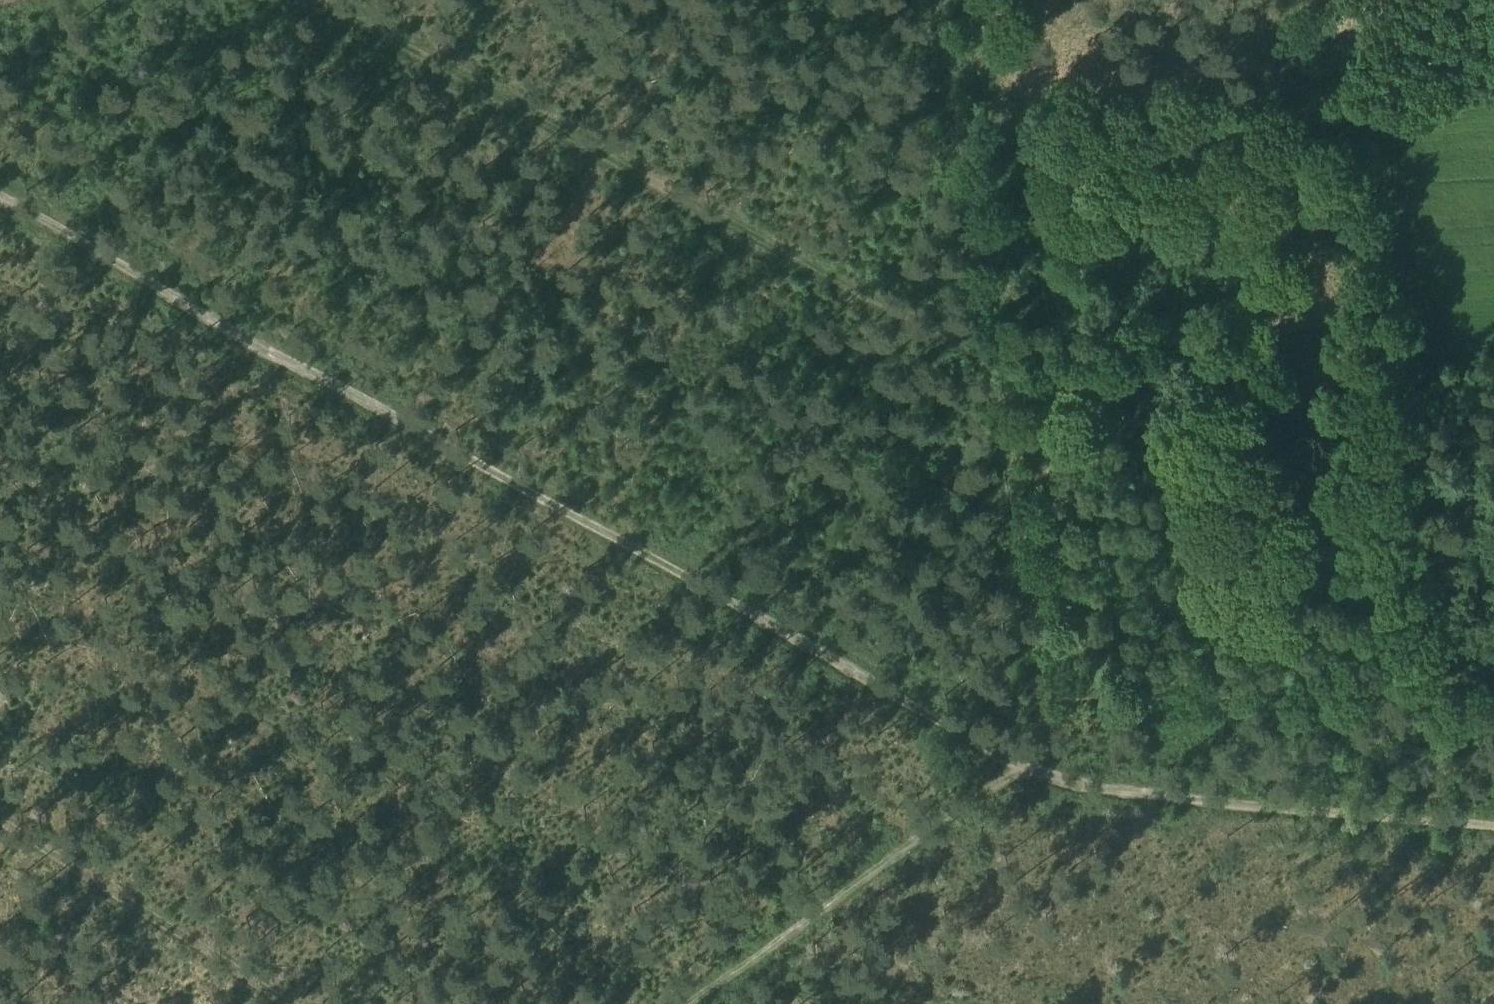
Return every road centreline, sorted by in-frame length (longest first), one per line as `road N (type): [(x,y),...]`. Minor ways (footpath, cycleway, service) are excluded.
road 1 (track): [(1493,824),(1059,776),(0,217)]

